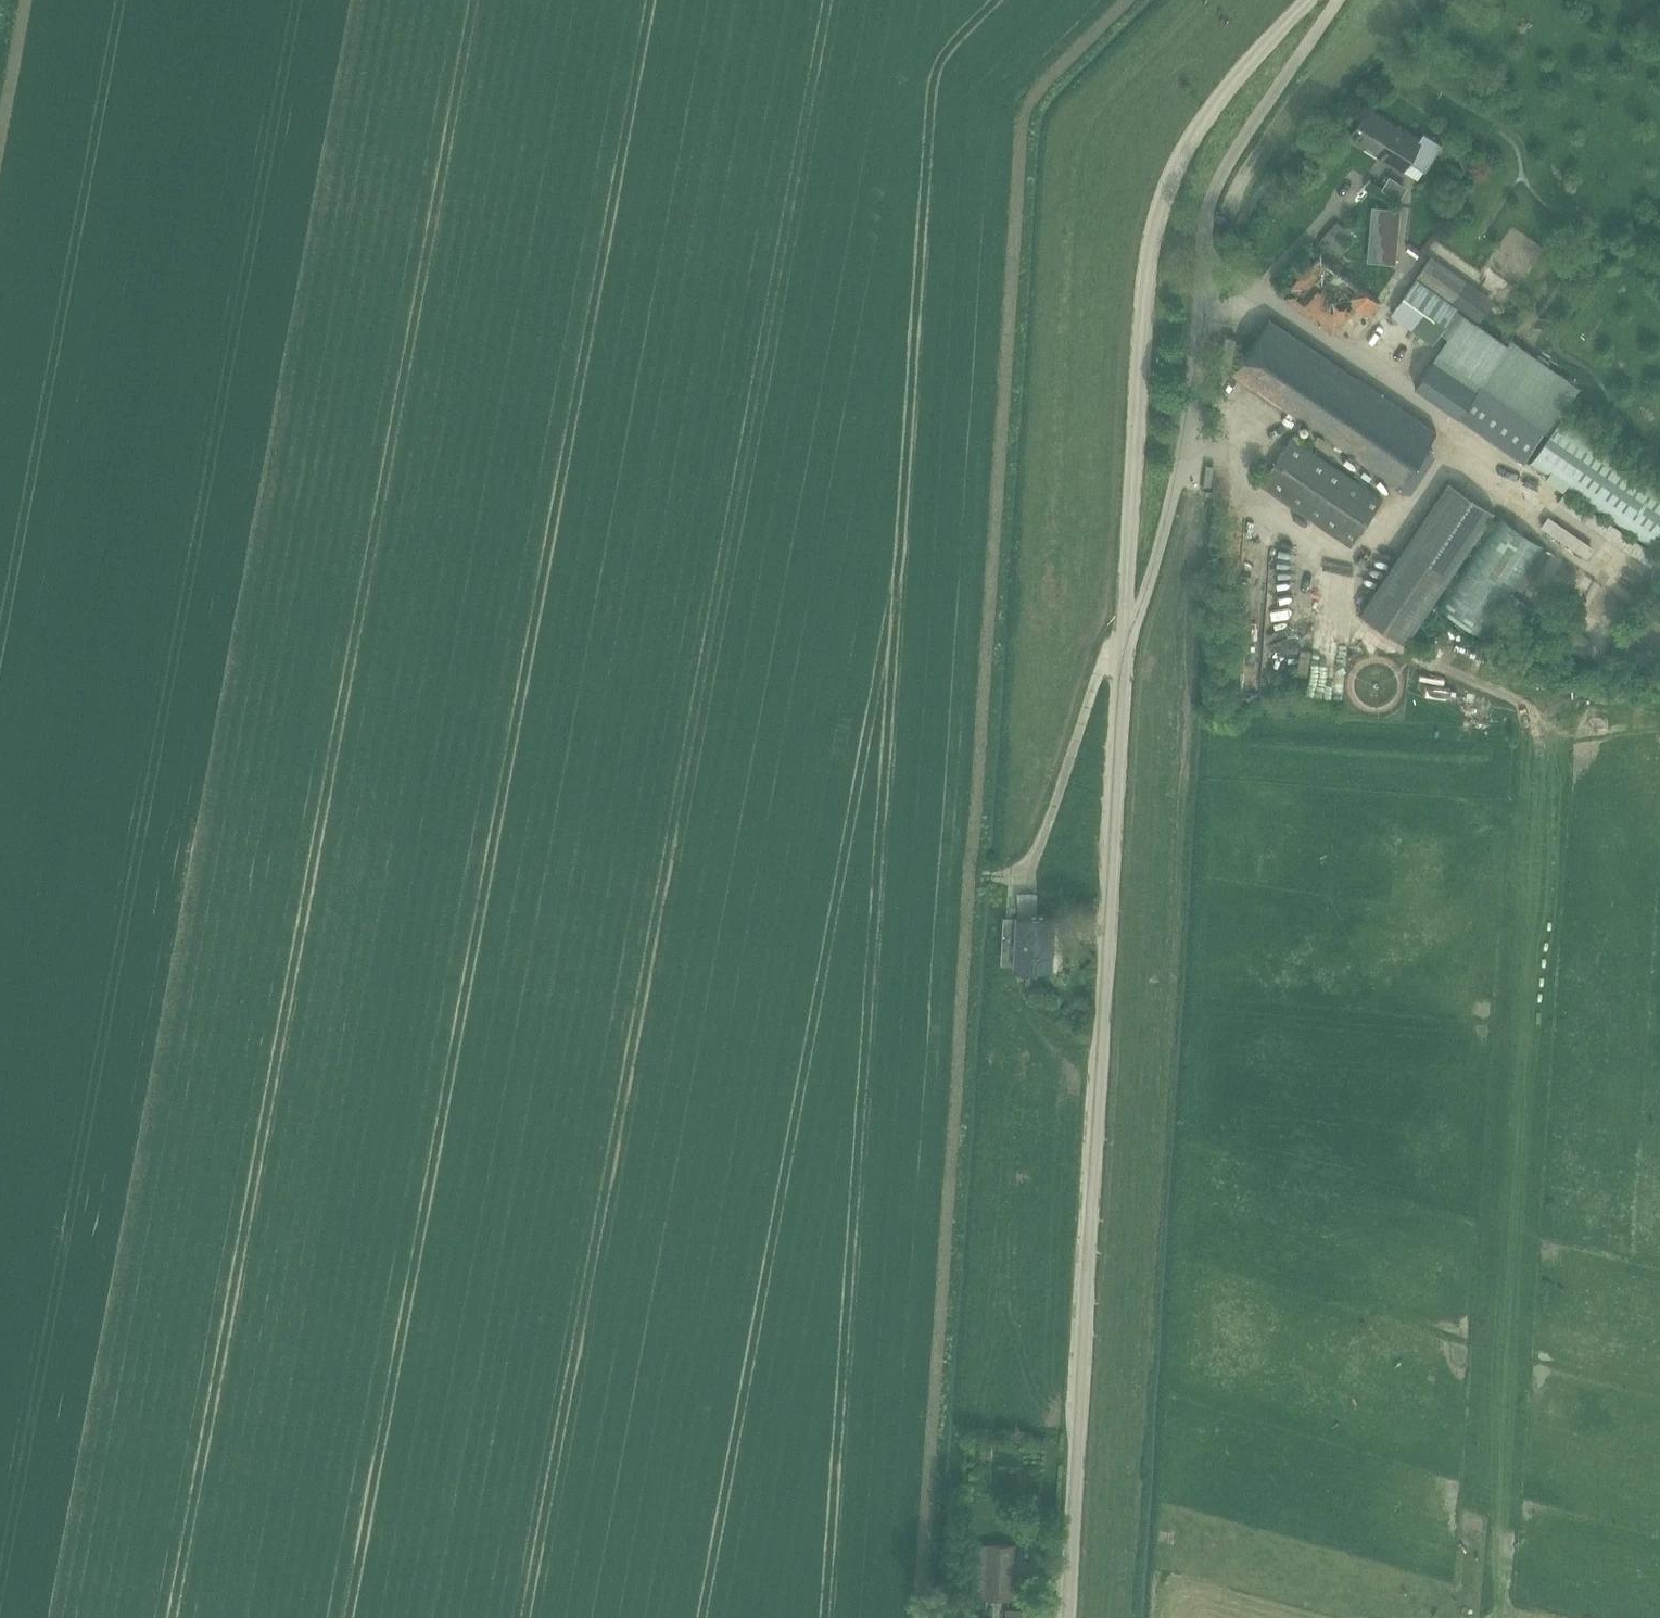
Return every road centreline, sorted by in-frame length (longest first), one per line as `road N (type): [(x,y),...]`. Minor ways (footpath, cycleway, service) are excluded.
road 1 (unclassified): [(1067,1617),(1140,319),(1161,210),(1180,164),(1206,119),(1311,0)]

